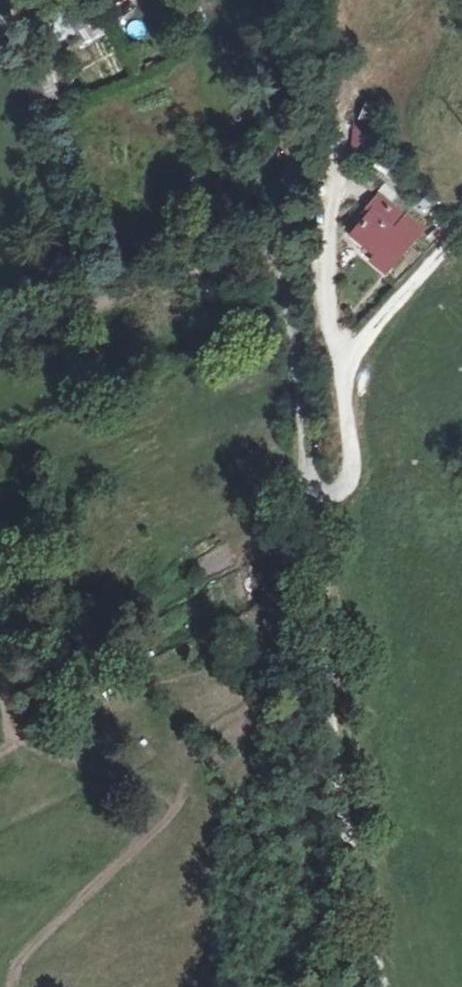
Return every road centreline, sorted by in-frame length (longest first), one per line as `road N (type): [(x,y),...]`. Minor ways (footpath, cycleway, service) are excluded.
road 1 (residential): [(297,0),(287,237),(314,500)]
road 2 (track): [(314,500),(332,728),(385,986)]

